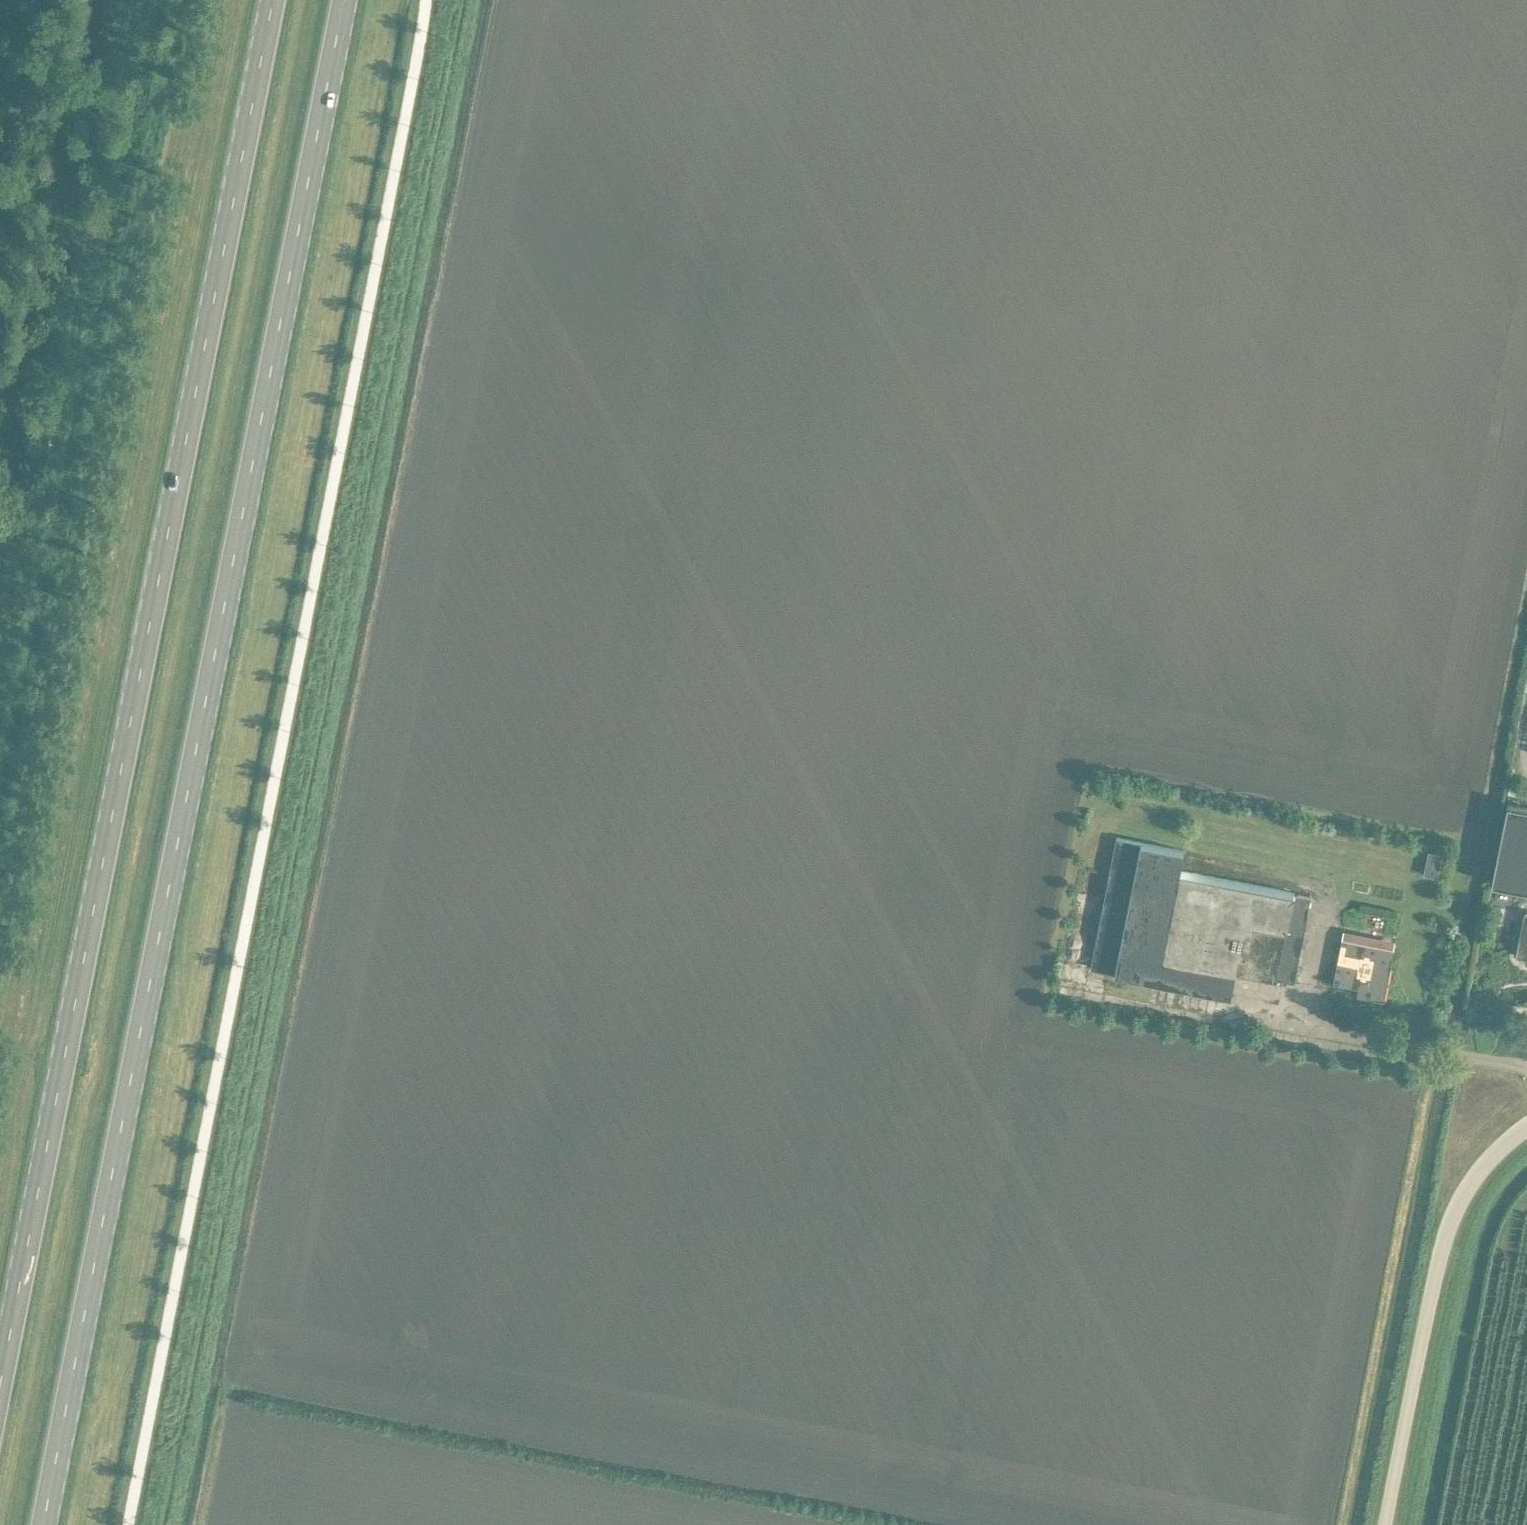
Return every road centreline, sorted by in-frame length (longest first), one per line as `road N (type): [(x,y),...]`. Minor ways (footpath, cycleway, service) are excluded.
road 1 (primary): [(49,1524),(346,0)]
road 2 (primary): [(268,0),(0,1372)]
road 3 (unclassified): [(1385,1524),(1438,1260),(1458,1201),(1485,1161),(1526,1129)]

